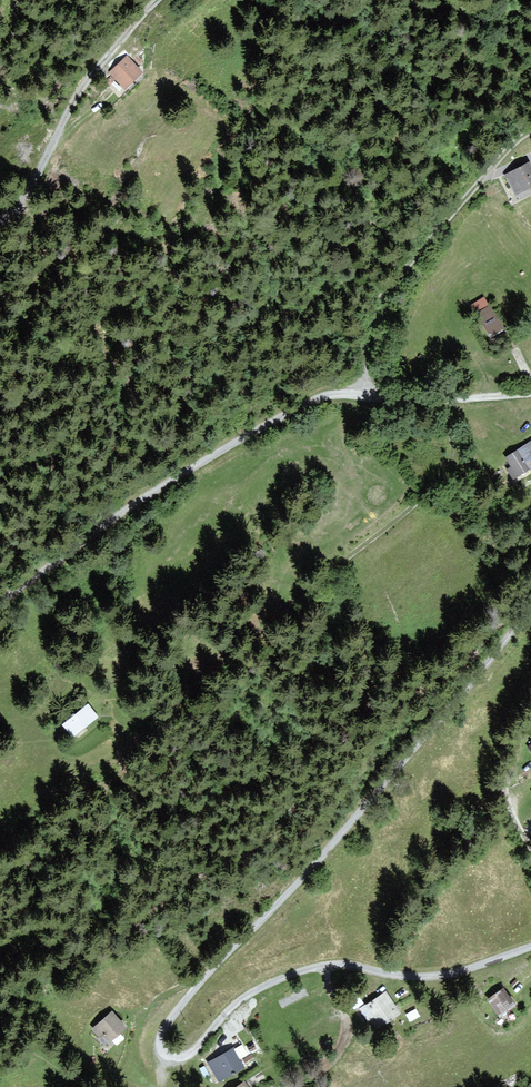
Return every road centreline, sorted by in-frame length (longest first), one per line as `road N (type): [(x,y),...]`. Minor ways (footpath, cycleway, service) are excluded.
road 1 (unclassified): [(530,945),(433,979),(325,966),(240,999),(184,1057),(160,1052),(158,1040),(197,984),(347,826),(530,605)]
road 2 (unclassified): [(530,396),(311,398),(77,545),(0,605)]
road 3 (track): [(350,396),(367,380),(392,288),(428,237),(530,132)]
road 4 (track): [(0,223),(15,214),(59,139),(75,84),(157,0)]
road 5 (track): [(325,966),(347,1030),(330,1063),(304,1086)]

